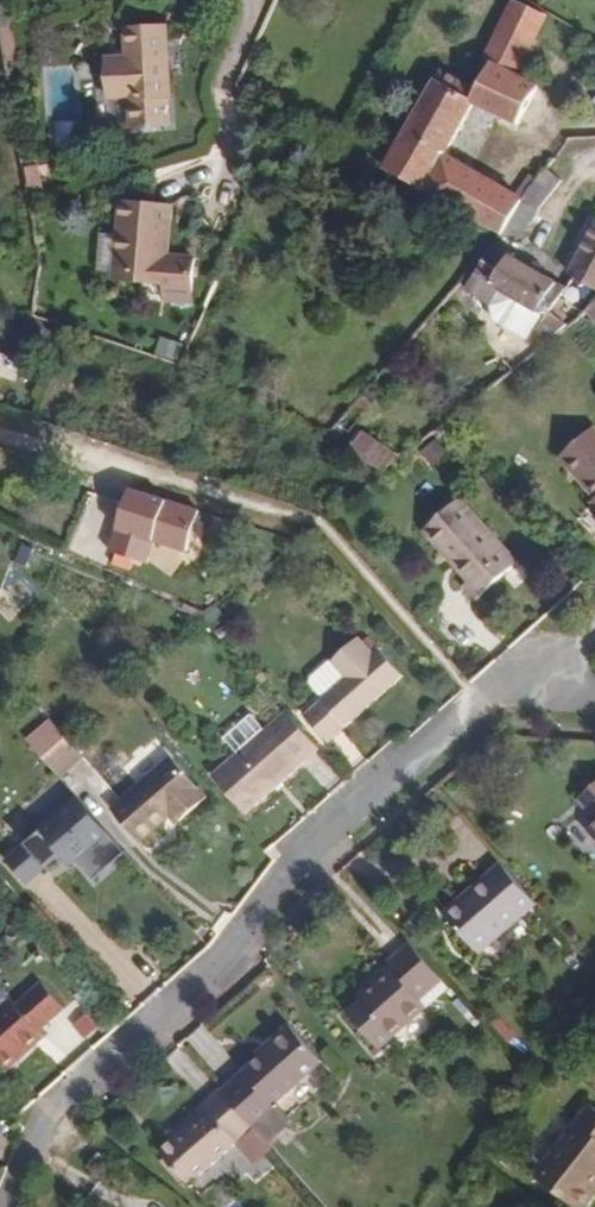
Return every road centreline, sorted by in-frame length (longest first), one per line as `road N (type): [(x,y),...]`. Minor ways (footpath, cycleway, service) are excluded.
road 1 (residential): [(5,1206),(39,1119),(461,712),(549,658),(594,706)]

